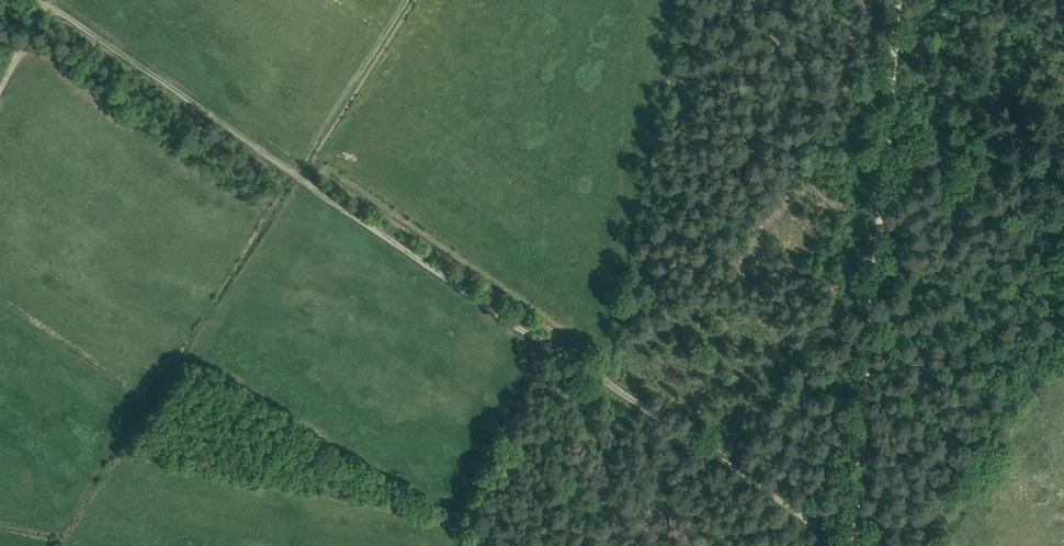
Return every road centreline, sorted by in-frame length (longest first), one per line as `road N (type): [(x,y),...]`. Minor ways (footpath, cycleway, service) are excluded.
road 1 (track): [(51,3),(856,545)]
road 2 (track): [(901,0),(856,545)]
road 3 (track): [(721,0),(1063,237)]

